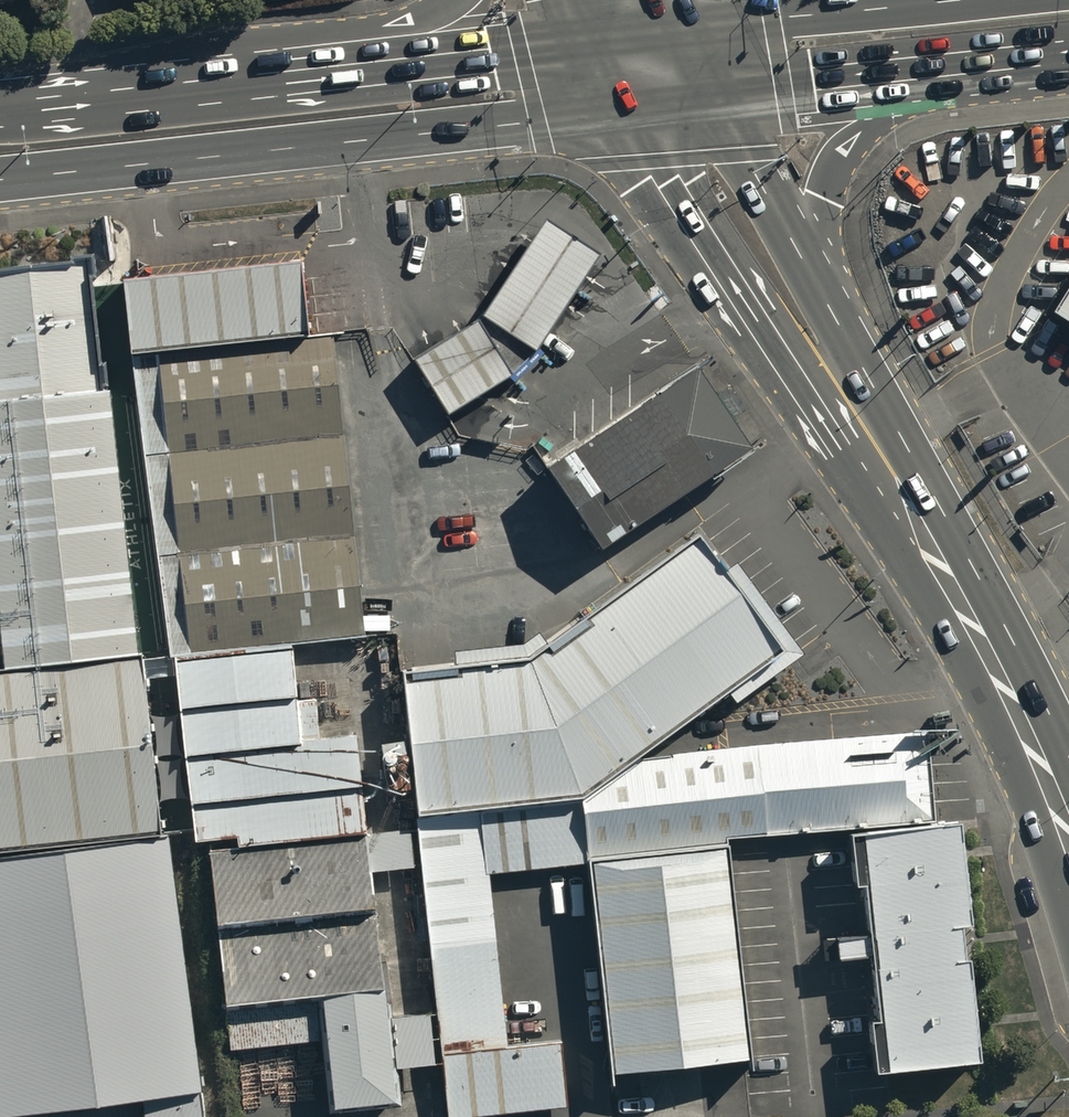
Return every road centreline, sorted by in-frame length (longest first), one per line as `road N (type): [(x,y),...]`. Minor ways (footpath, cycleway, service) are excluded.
road 1 (primary): [(624,111),(0,180)]
road 2 (primary): [(1068,835),(1007,691),(861,419)]
road 3 (primary): [(157,85),(585,40)]
road 4 (primary): [(861,419),(748,295),(624,111)]
road 5 (primary): [(157,85),(253,41),(411,20),(458,0)]
road 6 (primary): [(969,73),(888,101),(840,150),(818,224),(818,298)]
road 7 (primary): [(676,29),(944,0)]
road 8 (primary): [(969,73),(712,101)]
road 9 (primary): [(712,101),(818,298)]
road 10 (primary): [(0,103),(157,85)]
road 11 (primary): [(818,298),(861,419)]

